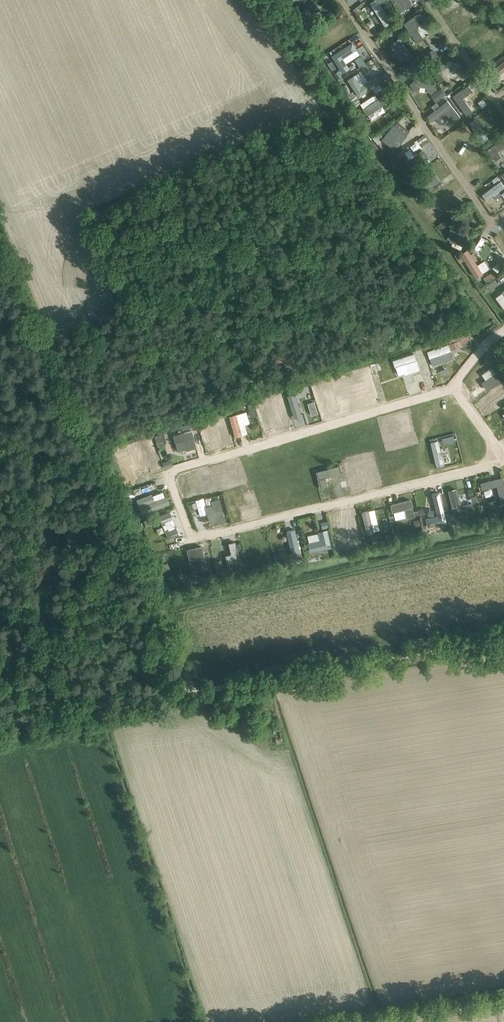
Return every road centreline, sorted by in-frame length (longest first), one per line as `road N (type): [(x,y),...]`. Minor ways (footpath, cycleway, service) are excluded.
road 1 (track): [(0,251),(192,690)]
road 2 (residential): [(192,537),(503,462)]
road 3 (residential): [(452,386),(169,474)]
road 4 (residential): [(341,0),(488,221),(503,212)]
road 5 (residential): [(428,0),(503,110)]

